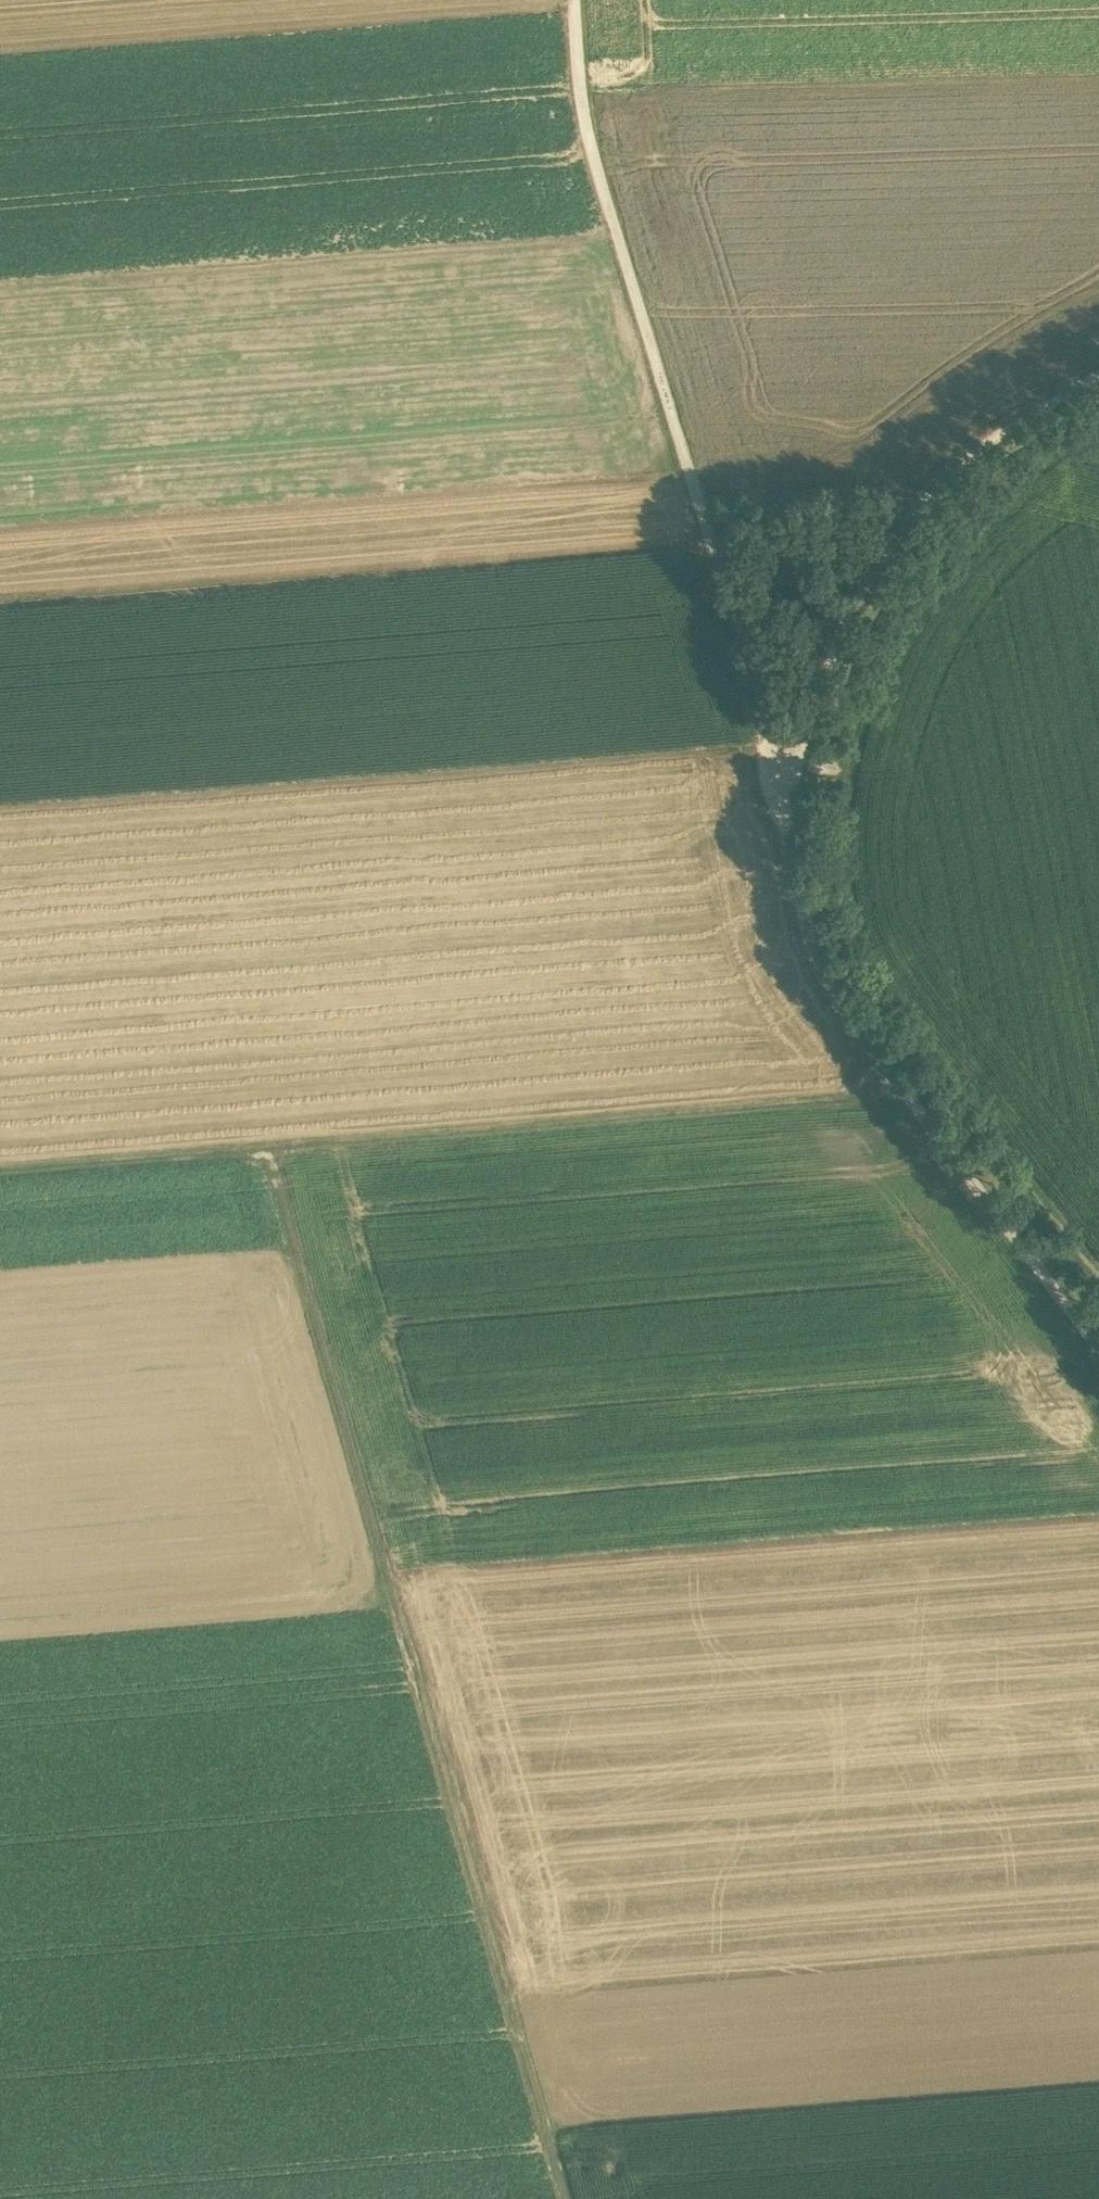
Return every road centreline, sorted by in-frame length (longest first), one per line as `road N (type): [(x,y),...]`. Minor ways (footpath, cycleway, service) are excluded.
road 1 (track): [(0,1189),(282,1165),(578,2198)]
road 2 (track): [(1098,396),(1016,448),(917,546),(889,586),(820,779),(788,776),(805,960),(899,1105),(1098,1367)]
road 3 (track): [(1098,1285),(875,979),(843,888),(887,719),(930,621),(1022,512),(1098,465)]
road 4 (track): [(587,0),(602,150),(695,440),(788,776)]
road 5 (track): [(899,1105),(282,1165)]

